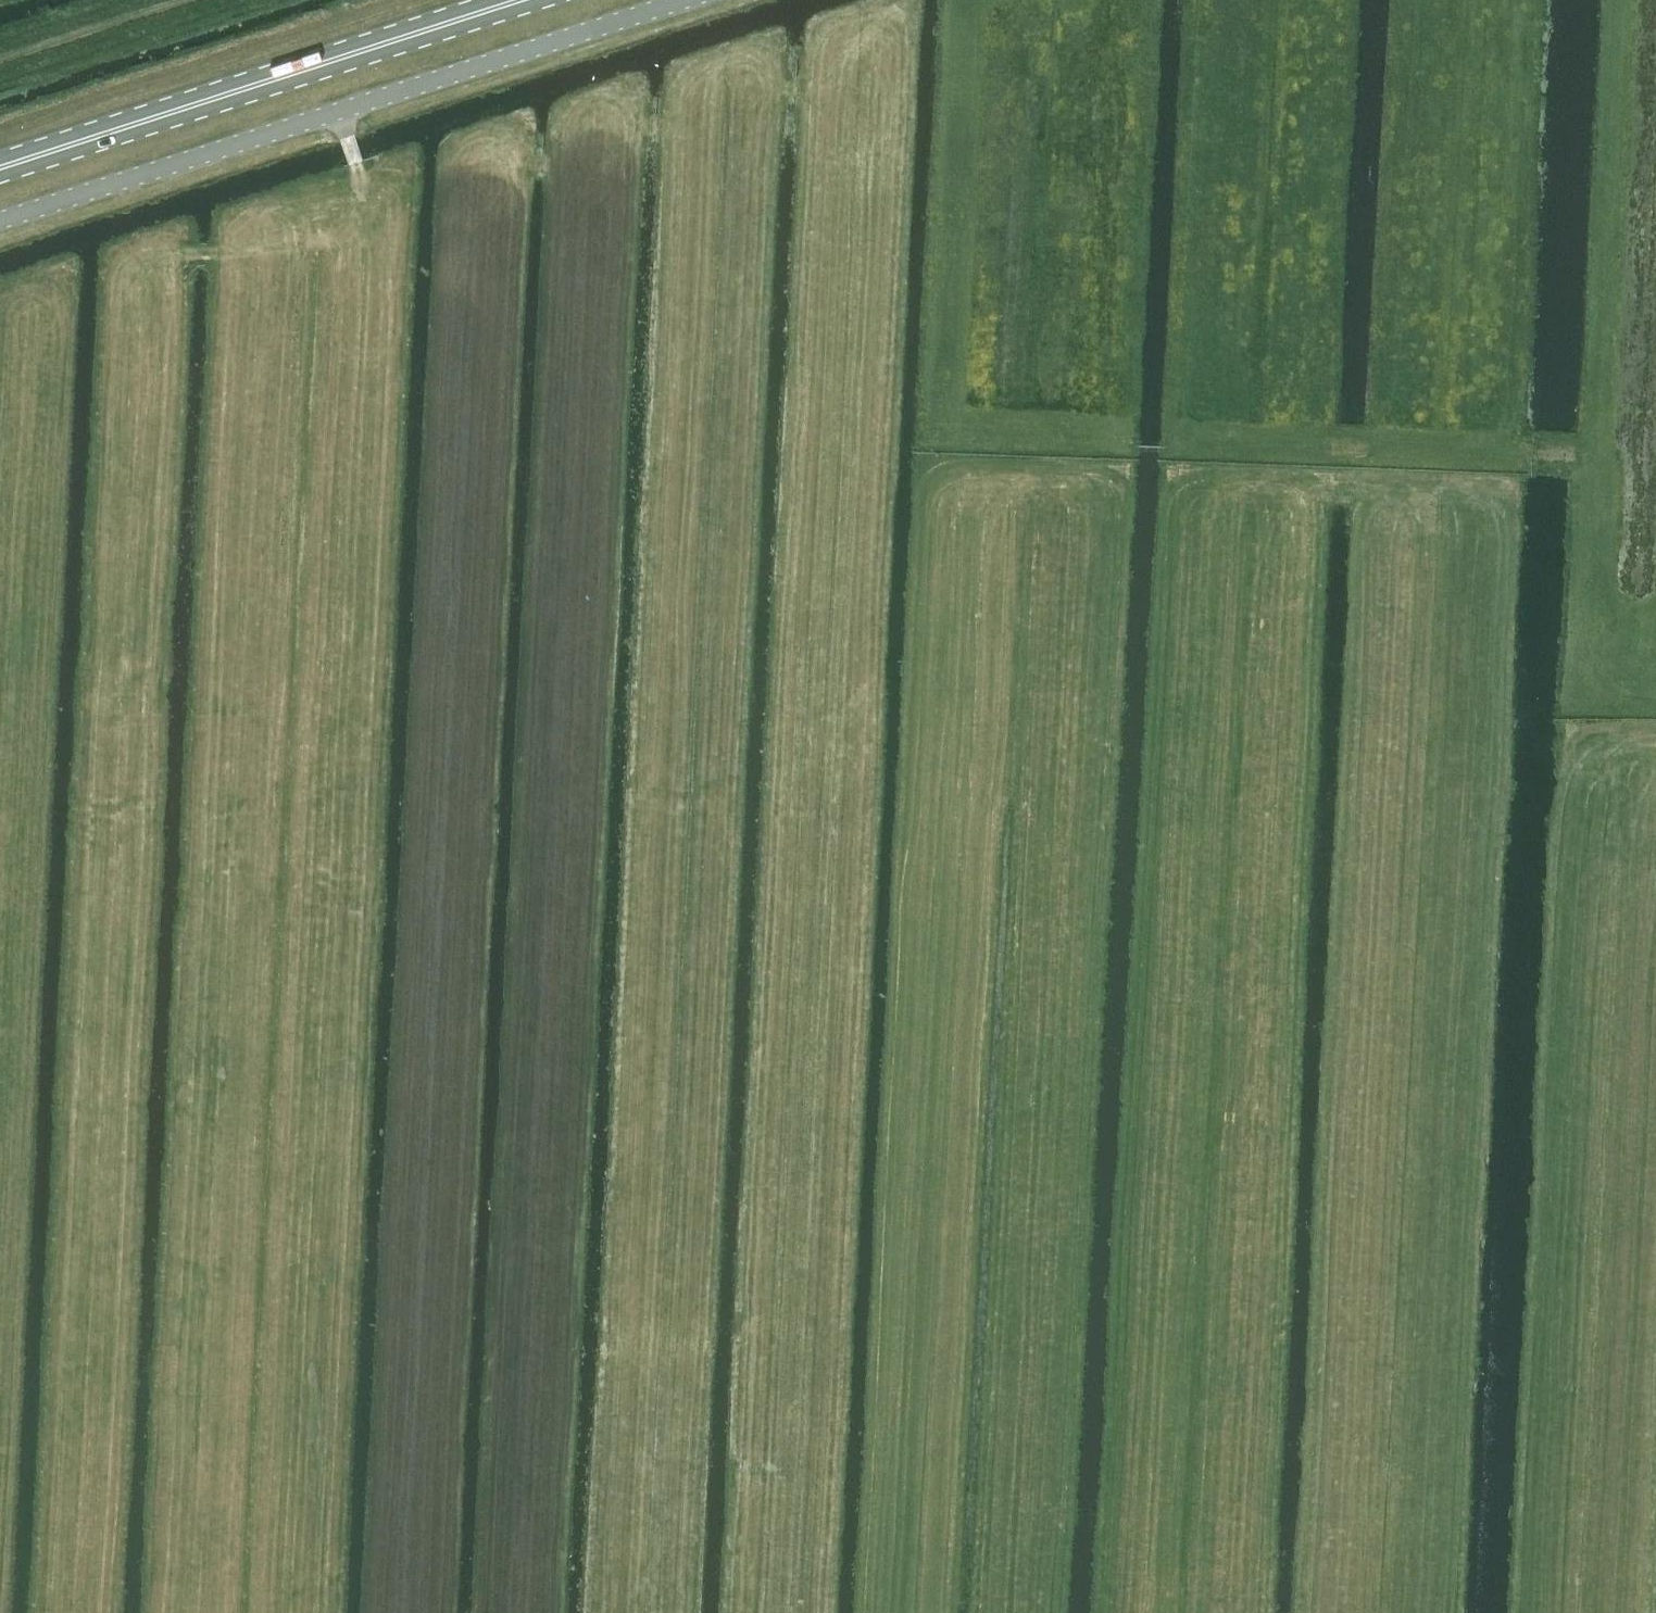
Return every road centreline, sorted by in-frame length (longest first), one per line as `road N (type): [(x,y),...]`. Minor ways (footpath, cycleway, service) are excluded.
road 1 (unclassified): [(686,0),(0,221)]
road 2 (primary): [(0,167),(520,0)]

